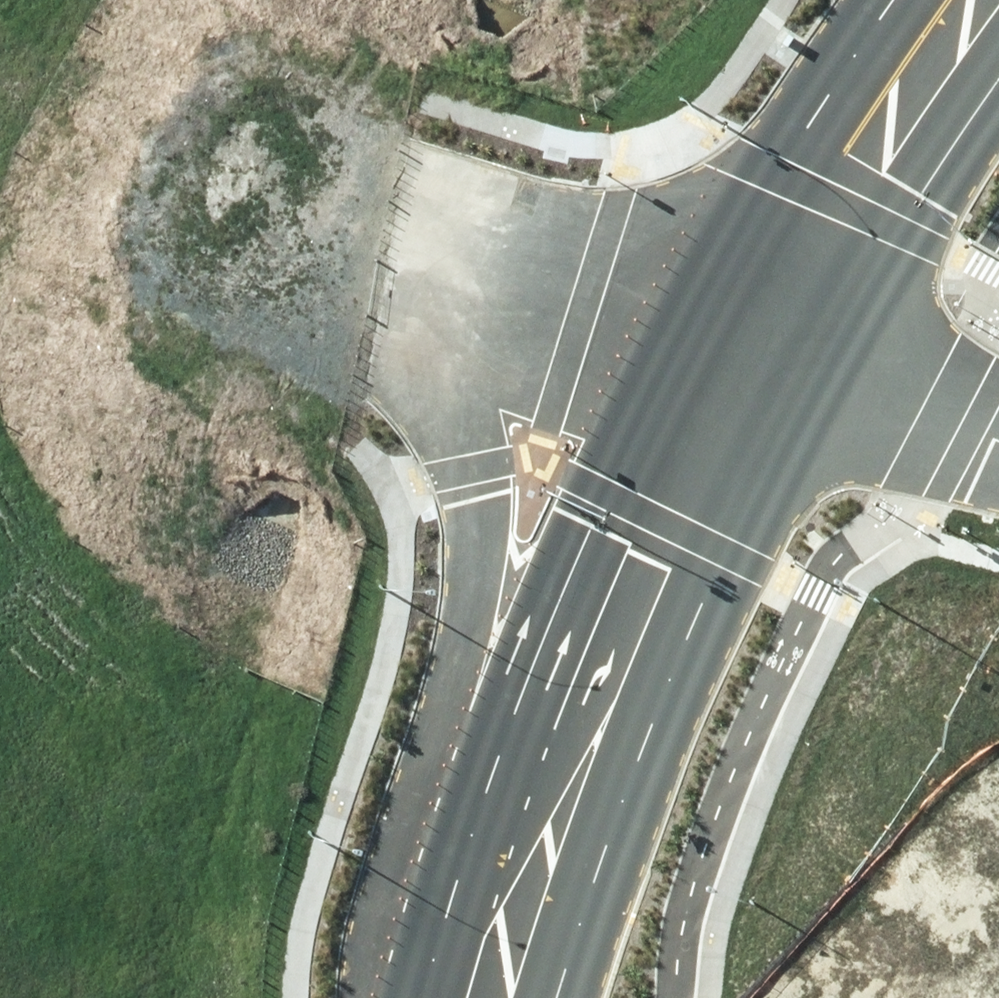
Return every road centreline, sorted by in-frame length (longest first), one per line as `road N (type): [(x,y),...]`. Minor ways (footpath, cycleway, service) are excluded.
road 1 (secondary): [(385,997),(385,939),(477,605),(477,505),(471,468),(421,340),(366,267)]
road 2 (secondary): [(434,997),(611,533),(687,357)]
road 3 (secondary): [(801,388),(706,578),(555,997)]
road 4 (secondary): [(687,357),(812,127),(897,0)]
road 5 (secondary): [(998,77),(915,191),(801,388)]
road 6 (residential): [(366,267),(687,357)]
road 7 (residential): [(801,388),(998,444)]

